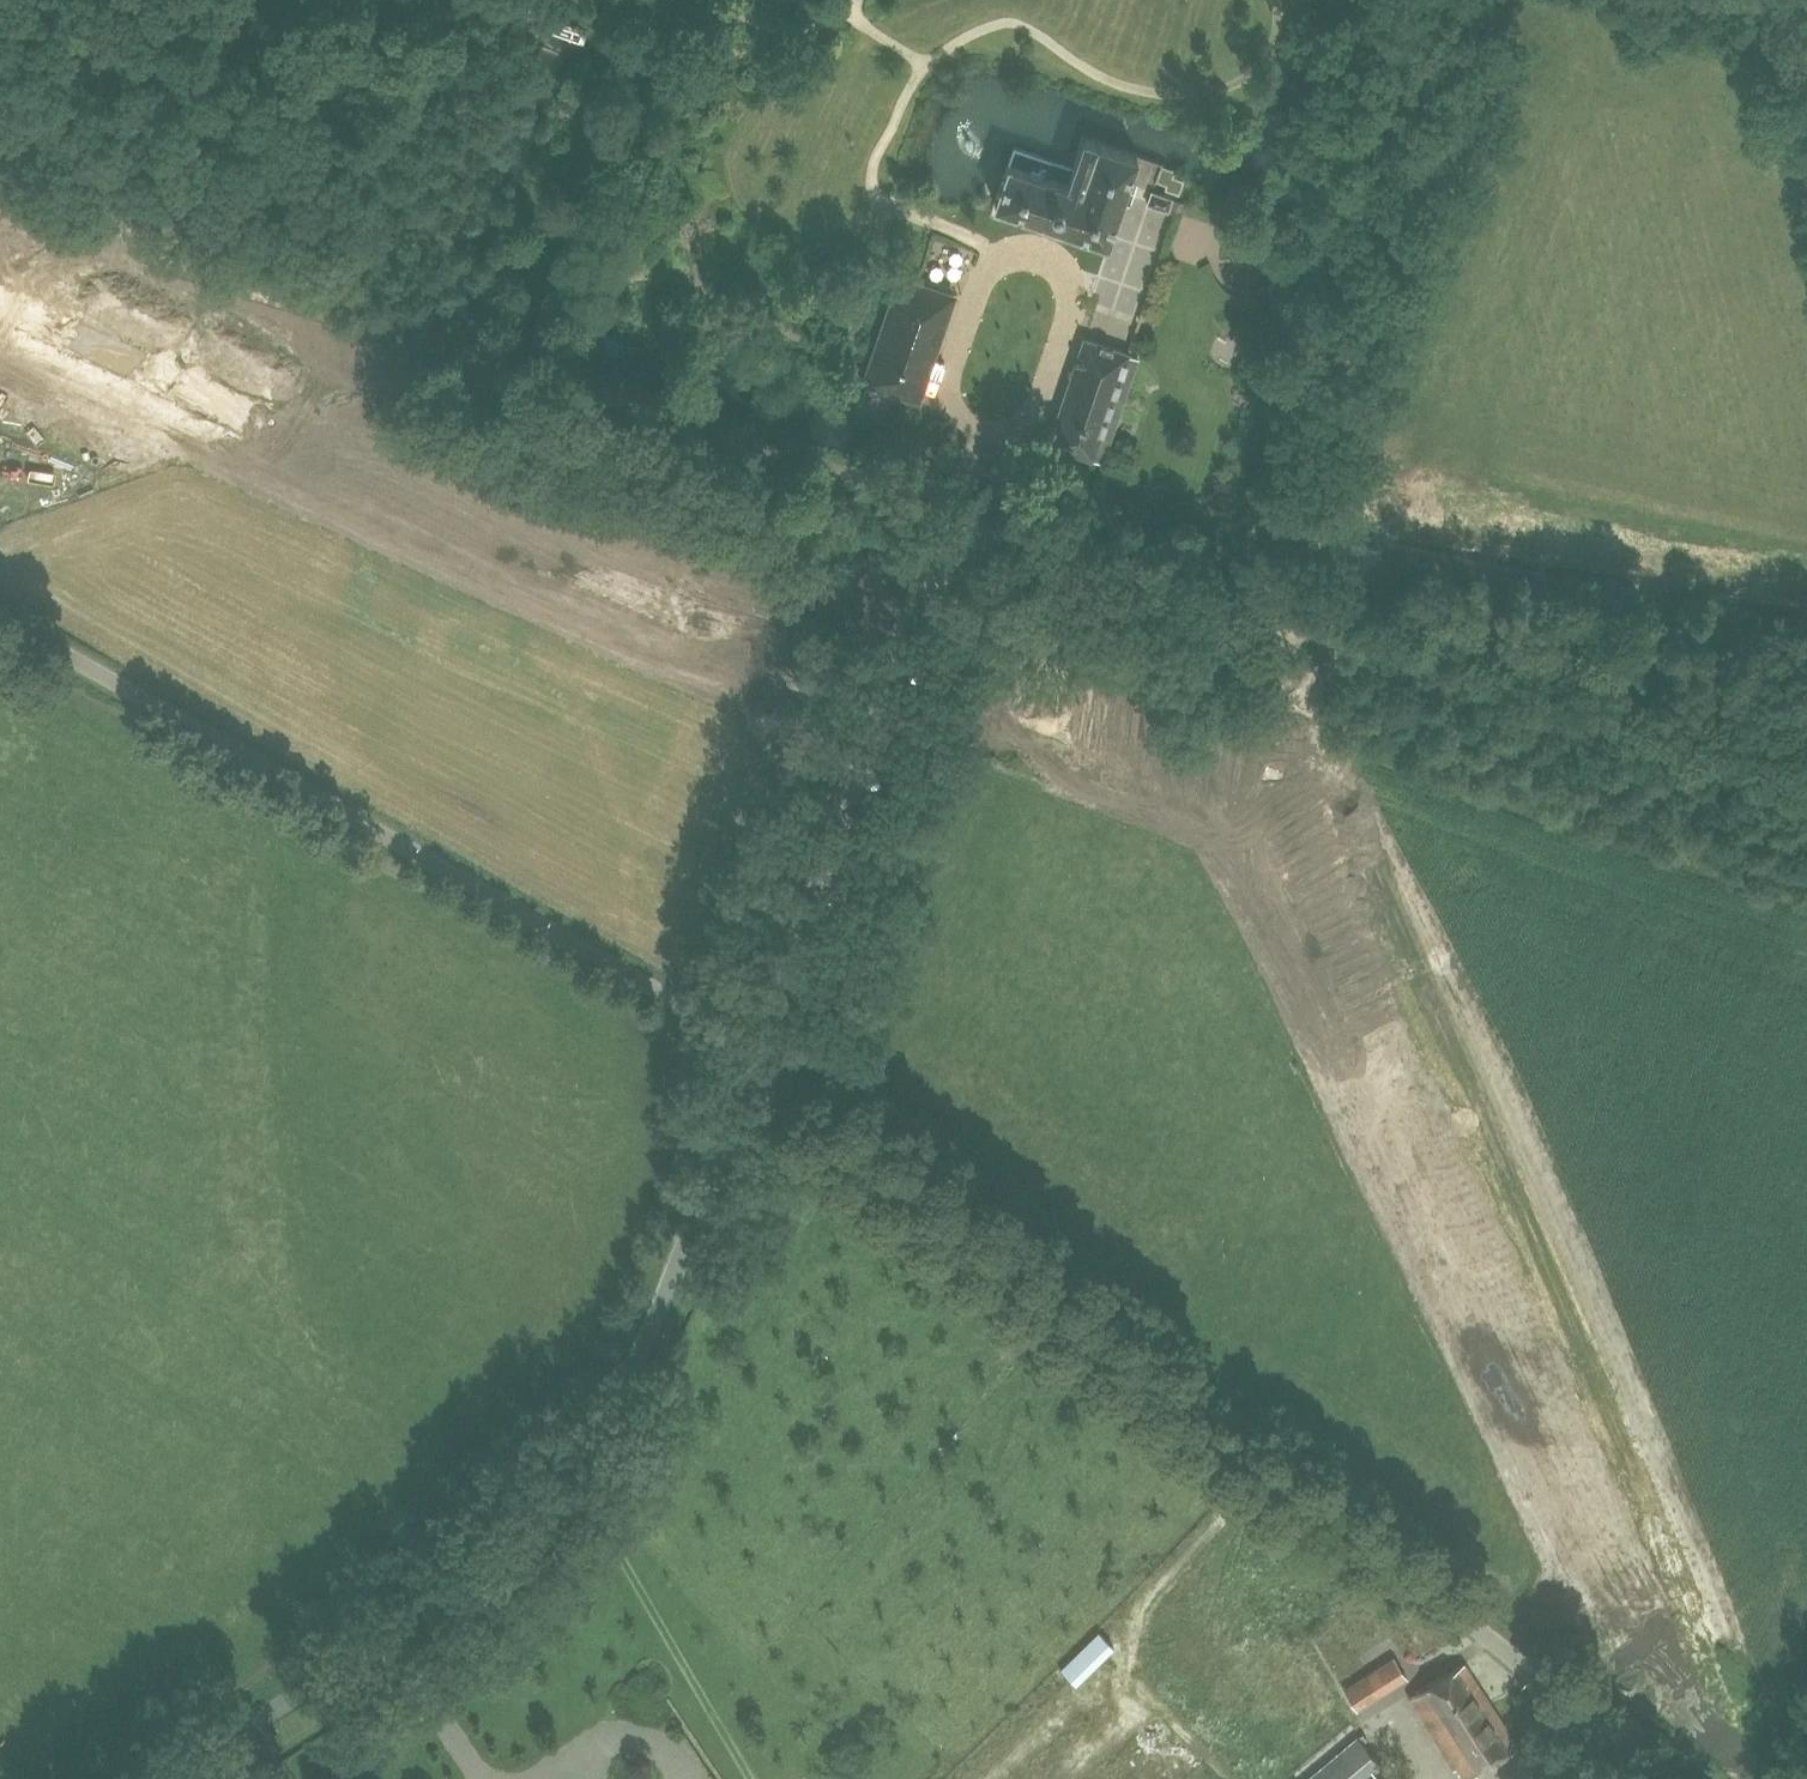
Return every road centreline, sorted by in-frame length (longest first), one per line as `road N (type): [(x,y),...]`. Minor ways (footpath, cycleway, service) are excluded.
road 1 (residential): [(1673,1778),(756,1056)]
road 2 (residential): [(168,1778),(503,1552),(543,1510),(622,1386),(679,1263),(756,1056)]
road 3 (residential): [(756,1056),(0,619)]
road 4 (residential): [(756,1056),(973,447)]
road 5 (residential): [(973,447),(1036,407),(1075,288),(1065,254),(1024,241),(1003,248),(985,271),(950,393),(961,417)]

